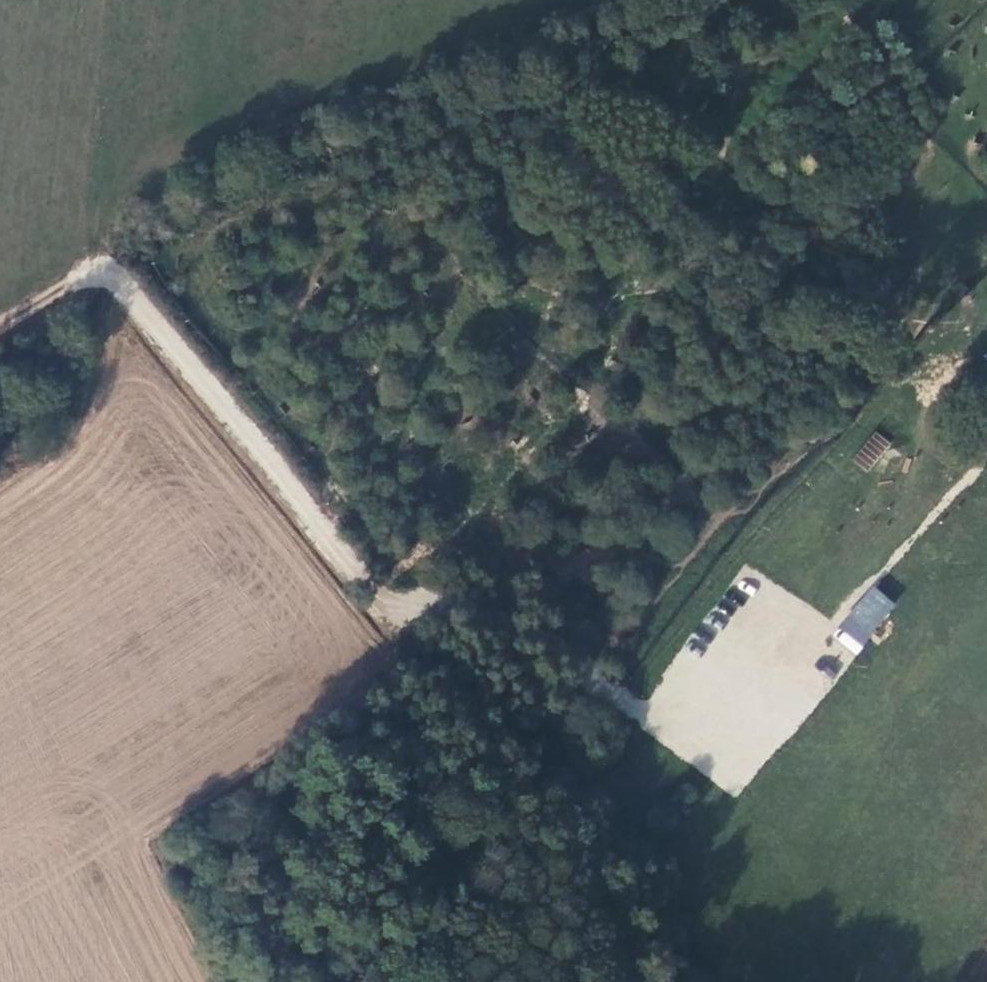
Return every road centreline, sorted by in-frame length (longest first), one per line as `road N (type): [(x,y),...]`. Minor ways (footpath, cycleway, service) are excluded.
road 1 (track): [(0,308),(98,262),(121,270),(384,581),(492,610),(952,855)]

